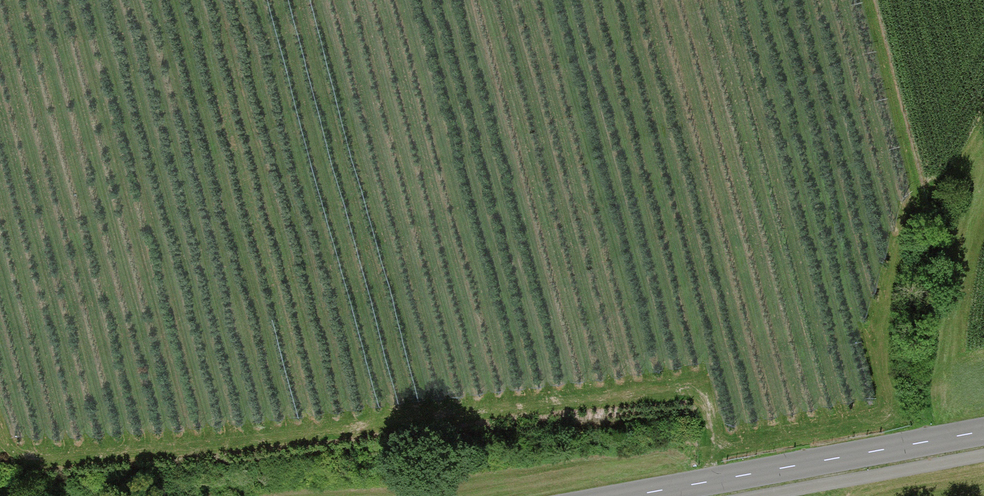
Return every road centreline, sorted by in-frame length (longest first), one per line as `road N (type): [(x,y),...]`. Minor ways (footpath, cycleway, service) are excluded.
road 1 (track): [(0,459),(337,429),(700,385),(716,445),(711,482)]
road 2 (track): [(912,204),(886,299),(882,354),(893,416),(716,445)]
road 3 (tertiary): [(635,495),(983,432)]

